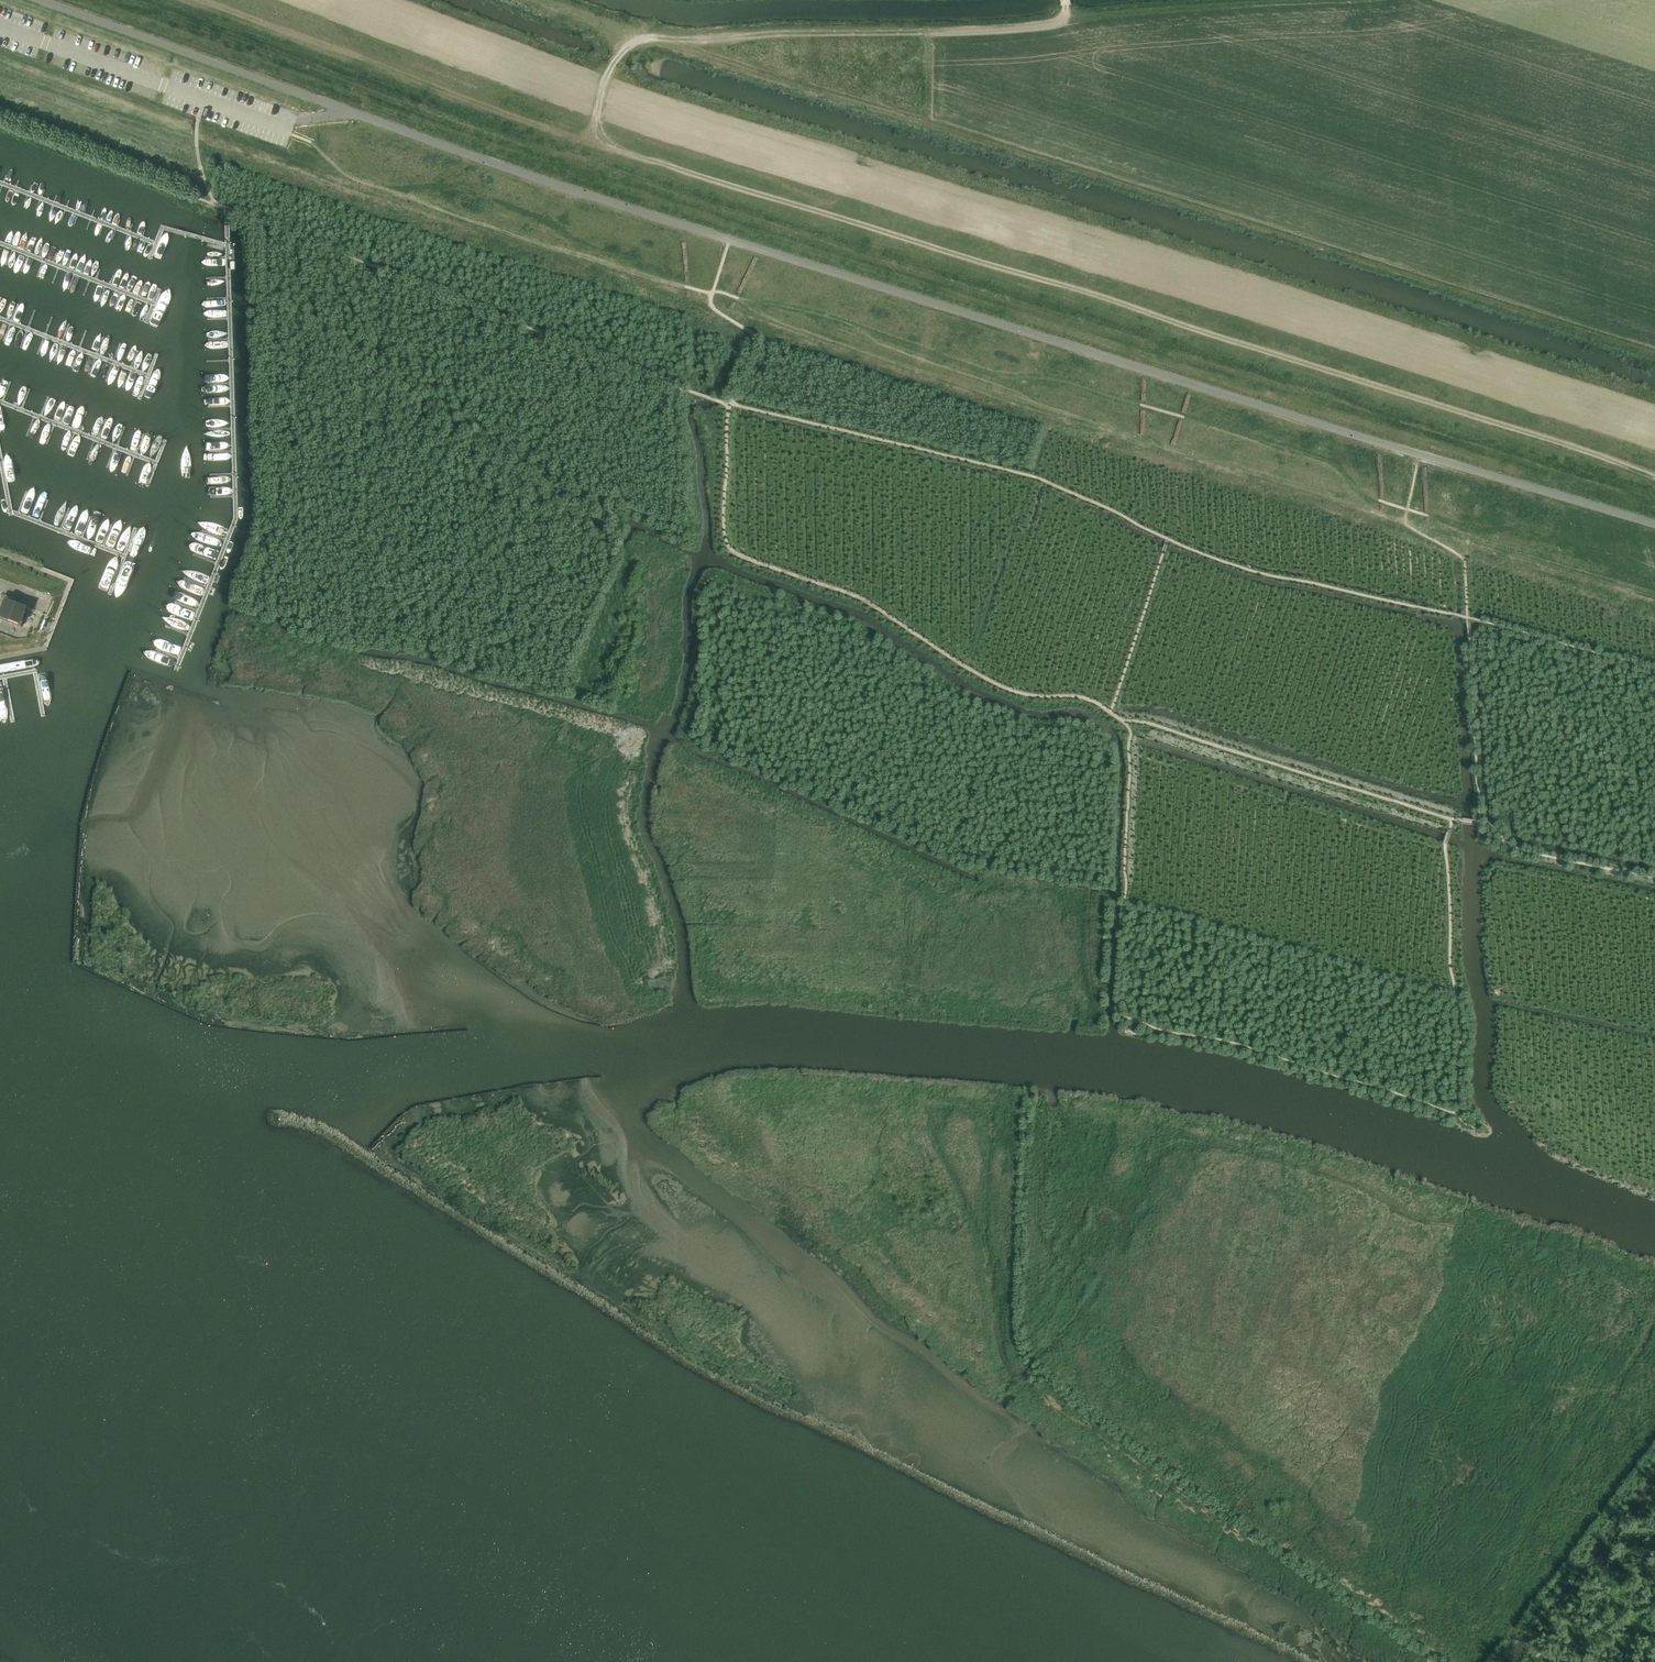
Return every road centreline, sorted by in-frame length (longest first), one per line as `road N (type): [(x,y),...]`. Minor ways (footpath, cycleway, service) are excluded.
road 1 (track): [(207,0),(461,93),(1654,473)]
road 2 (track): [(590,135),(616,55),(648,24)]

